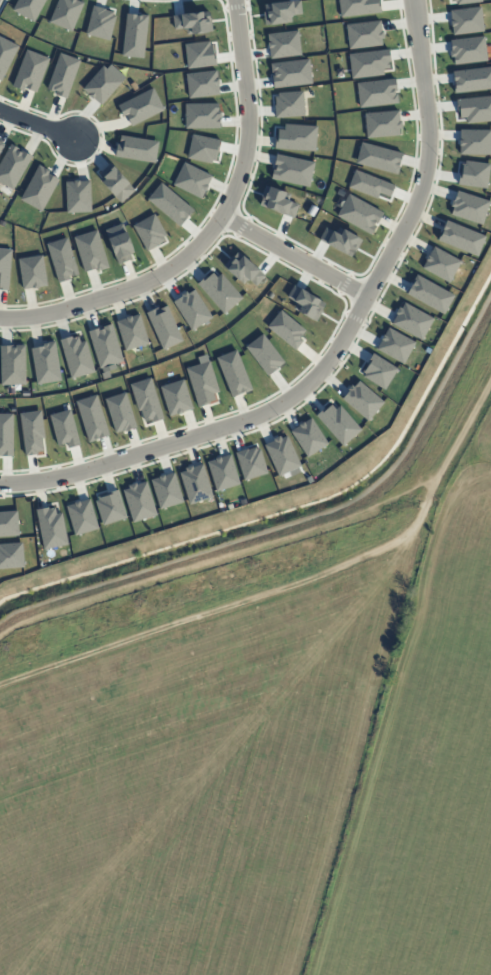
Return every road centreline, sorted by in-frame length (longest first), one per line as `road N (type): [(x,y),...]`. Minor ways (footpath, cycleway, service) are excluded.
road 1 (residential): [(413,0),(429,133),(424,181),(369,296),(318,377),(252,418),(87,470),(0,483)]
road 2 (track): [(0,688),(394,545),(416,525),(427,486),(490,367)]
road 3 (residential): [(237,0),(249,147),(223,217),(184,258),(145,283),(45,315),(0,317)]
road 4 (residential): [(223,217),(369,296)]

